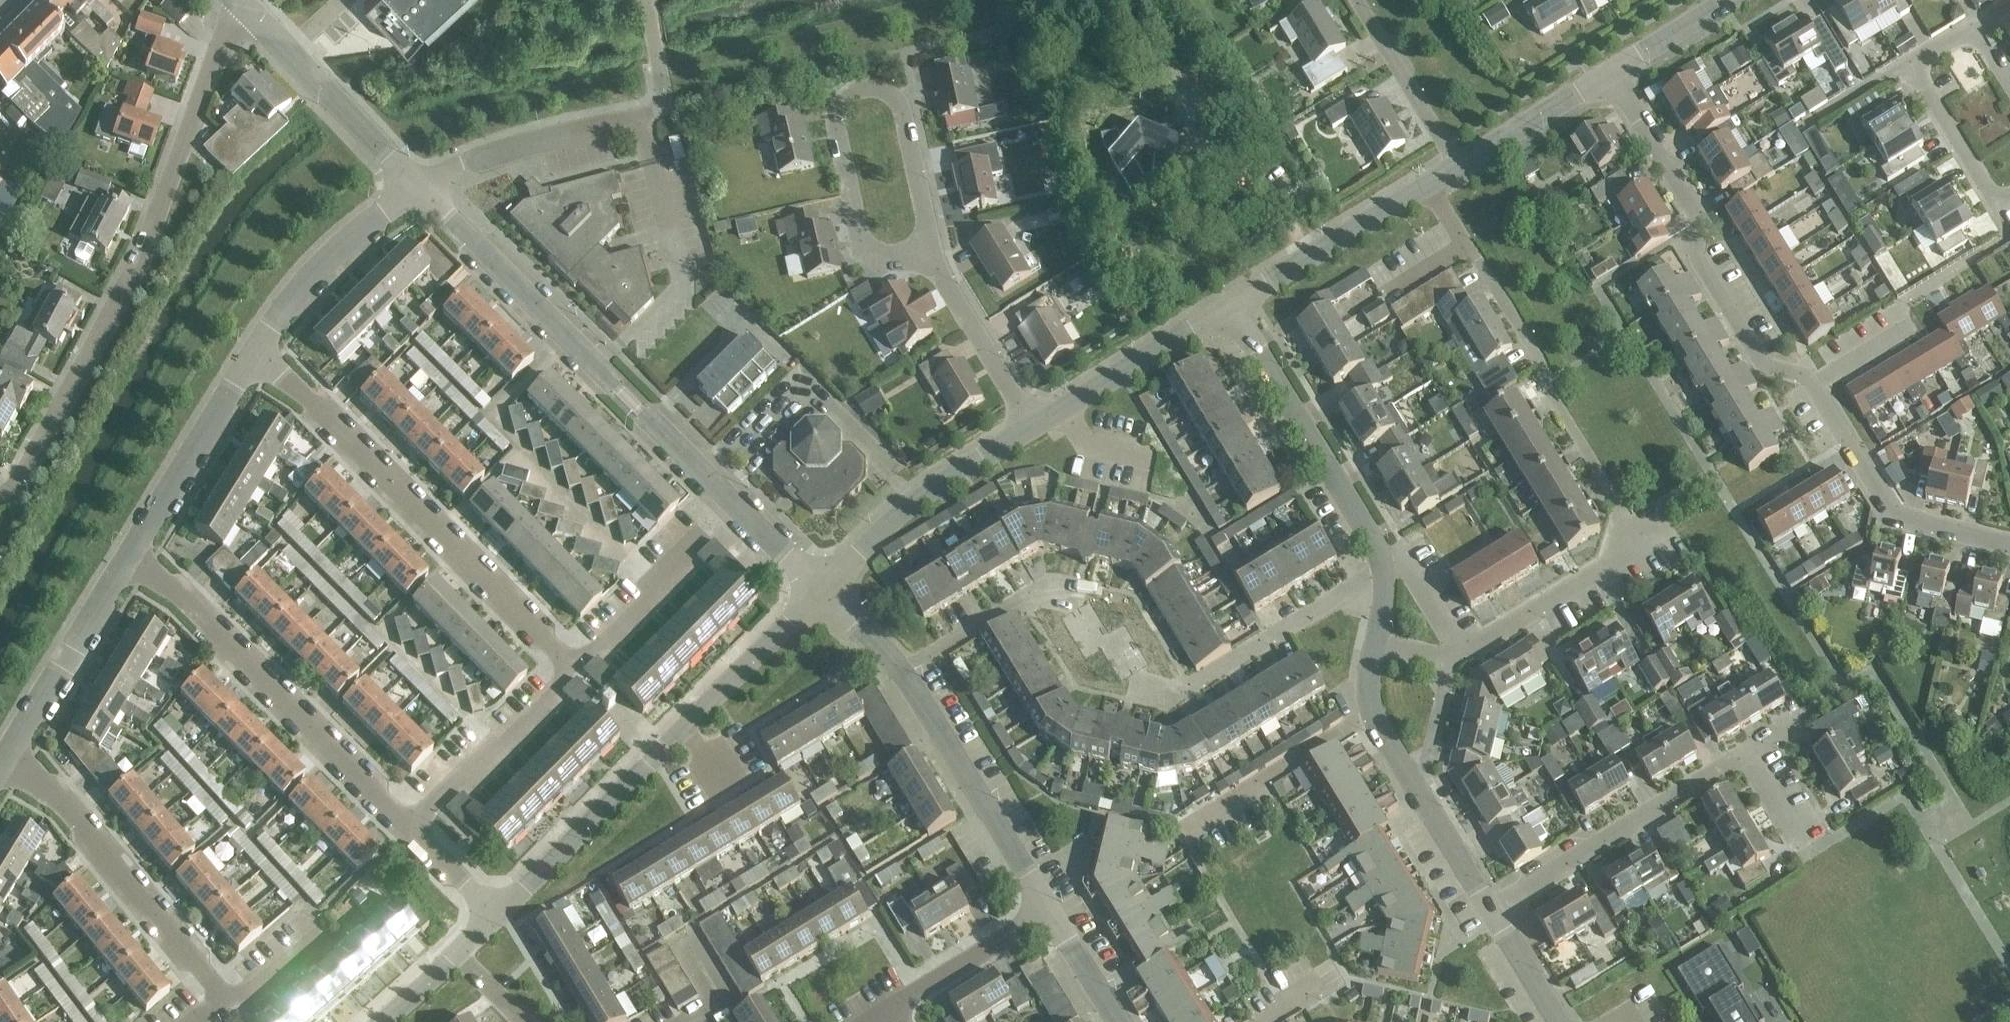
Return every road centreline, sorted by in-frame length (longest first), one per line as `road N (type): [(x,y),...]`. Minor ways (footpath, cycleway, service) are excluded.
road 1 (residential): [(0,498),(26,470),(134,269),(225,35),(247,7)]
road 2 (residential): [(495,917),(821,590)]
road 3 (residential): [(574,670),(281,375),(252,356)]
road 4 (residential): [(733,502),(417,188)]
road 5 (residential): [(1490,910),(1830,699)]
road 6 (residential): [(1048,910),(902,673),(821,590)]
road 7 (residential): [(1814,380),(1760,363),(1691,252),(1698,219),(1610,74)]
road 8 (residential): [(408,827),(183,598),(127,558)]
road 9 (residential): [(222,999),(63,805),(6,756)]
road 10 (residential): [(1383,571),(1374,543),(1231,305)]
road 11 (residential): [(1996,201),(1911,62),(1971,27),(2009,89)]
road 12 (residential): [(1814,380),(1900,325),(1905,299),(2004,239),(1996,201)]
road 13 (residential): [(2009,544),(1895,515),(1814,380)]
road 14 (residential): [(928,254),(870,248),(853,220),(834,117),(850,94),(896,99)]
road 15 (residential): [(821,590),(910,502),(1031,426)]
road 16 (residential): [(417,188),(247,7)]
road 17 (residential): [(127,558),(252,356)]
road 18 (residential): [(252,356),(323,262),(417,188)]
road 19 (residential): [(417,188),(461,163),(640,116)]
road 20 (residential): [(1451,661),(1616,557),(1624,519)]
road 21 (residential): [(1031,426),(1231,305)]
road 22 (residential): [(574,670),(667,582),(677,558),(733,502)]
road 23 (residential): [(6,756),(127,558)]
road 24 (residential): [(1231,305),(1428,184)]
road 25 (residential): [(408,827),(574,670)]
road 26 (residential): [(1031,426),(928,254)]
road 27 (residential): [(892,1021),(911,993),(1048,910)]
road 28 (residential): [(1457,166),(1357,0)]
road 29 (residential): [(1457,166),(1610,74)]
road 30 (residential): [(1490,910),(1406,771)]
road 31 (residential): [(928,254),(896,99)]
road 32 (residential): [(1610,74),(1728,0)]
road 33 (residential): [(1406,771),(1368,697),(1375,643)]
road 34 (residential): [(1451,661),(1450,640),(1403,564),(1383,571)]
road 35 (residential): [(1117,1021),(1048,910)]
road 36 (residential): [(1555,1021),(1490,910)]
road 37 (residential): [(495,917),(408,827)]
road 38 (residential): [(1406,771),(1425,761),(1451,661)]
road 39 (residential): [(821,590),(733,502)]
road 40 (residential): [(222,999),(249,995),(324,934)]

